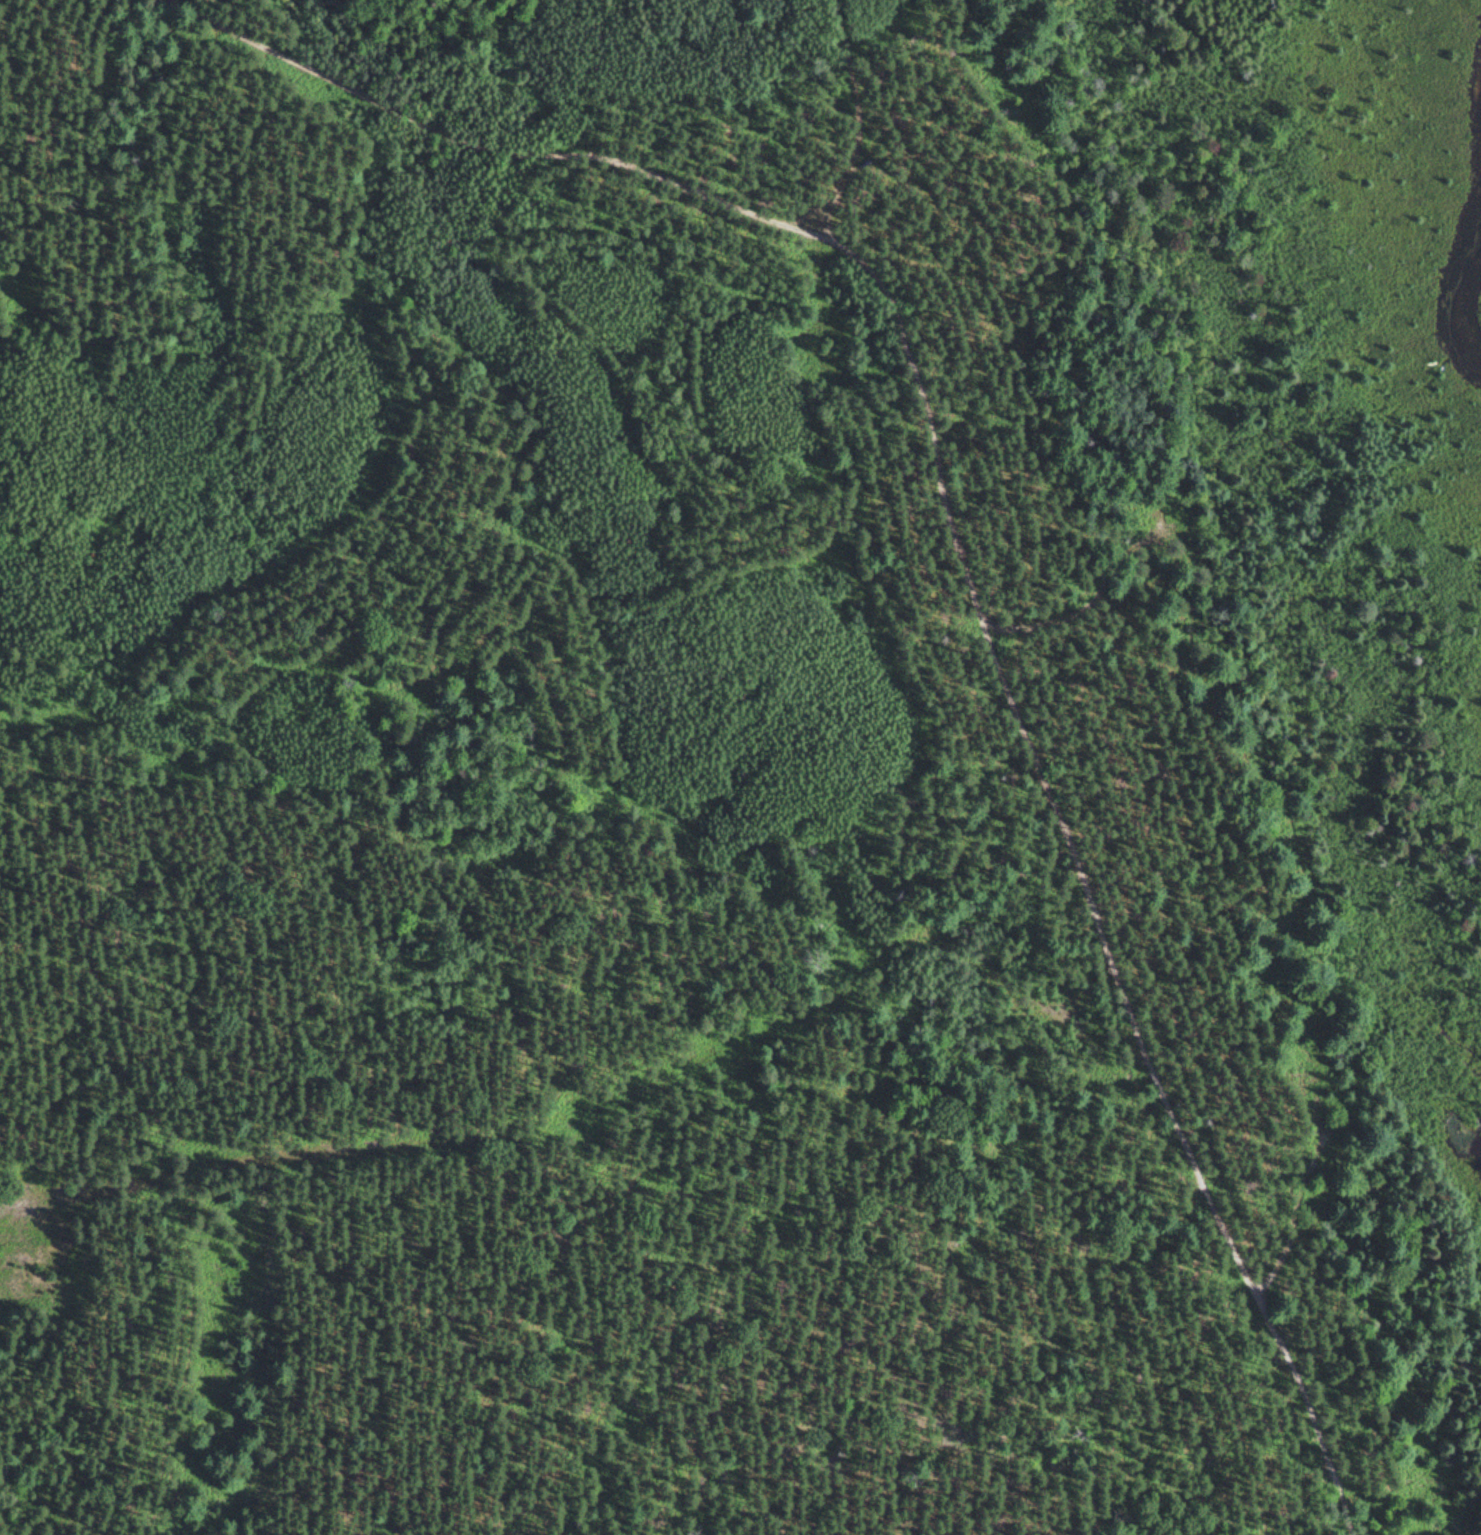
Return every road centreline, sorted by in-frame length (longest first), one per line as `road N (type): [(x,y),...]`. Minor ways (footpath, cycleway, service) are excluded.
road 1 (track): [(1355,1534),(1345,1498),(1183,1168),(1054,877),(985,677),(932,483),(914,366),(880,282),(811,235),(615,157),(454,140),(164,0)]

